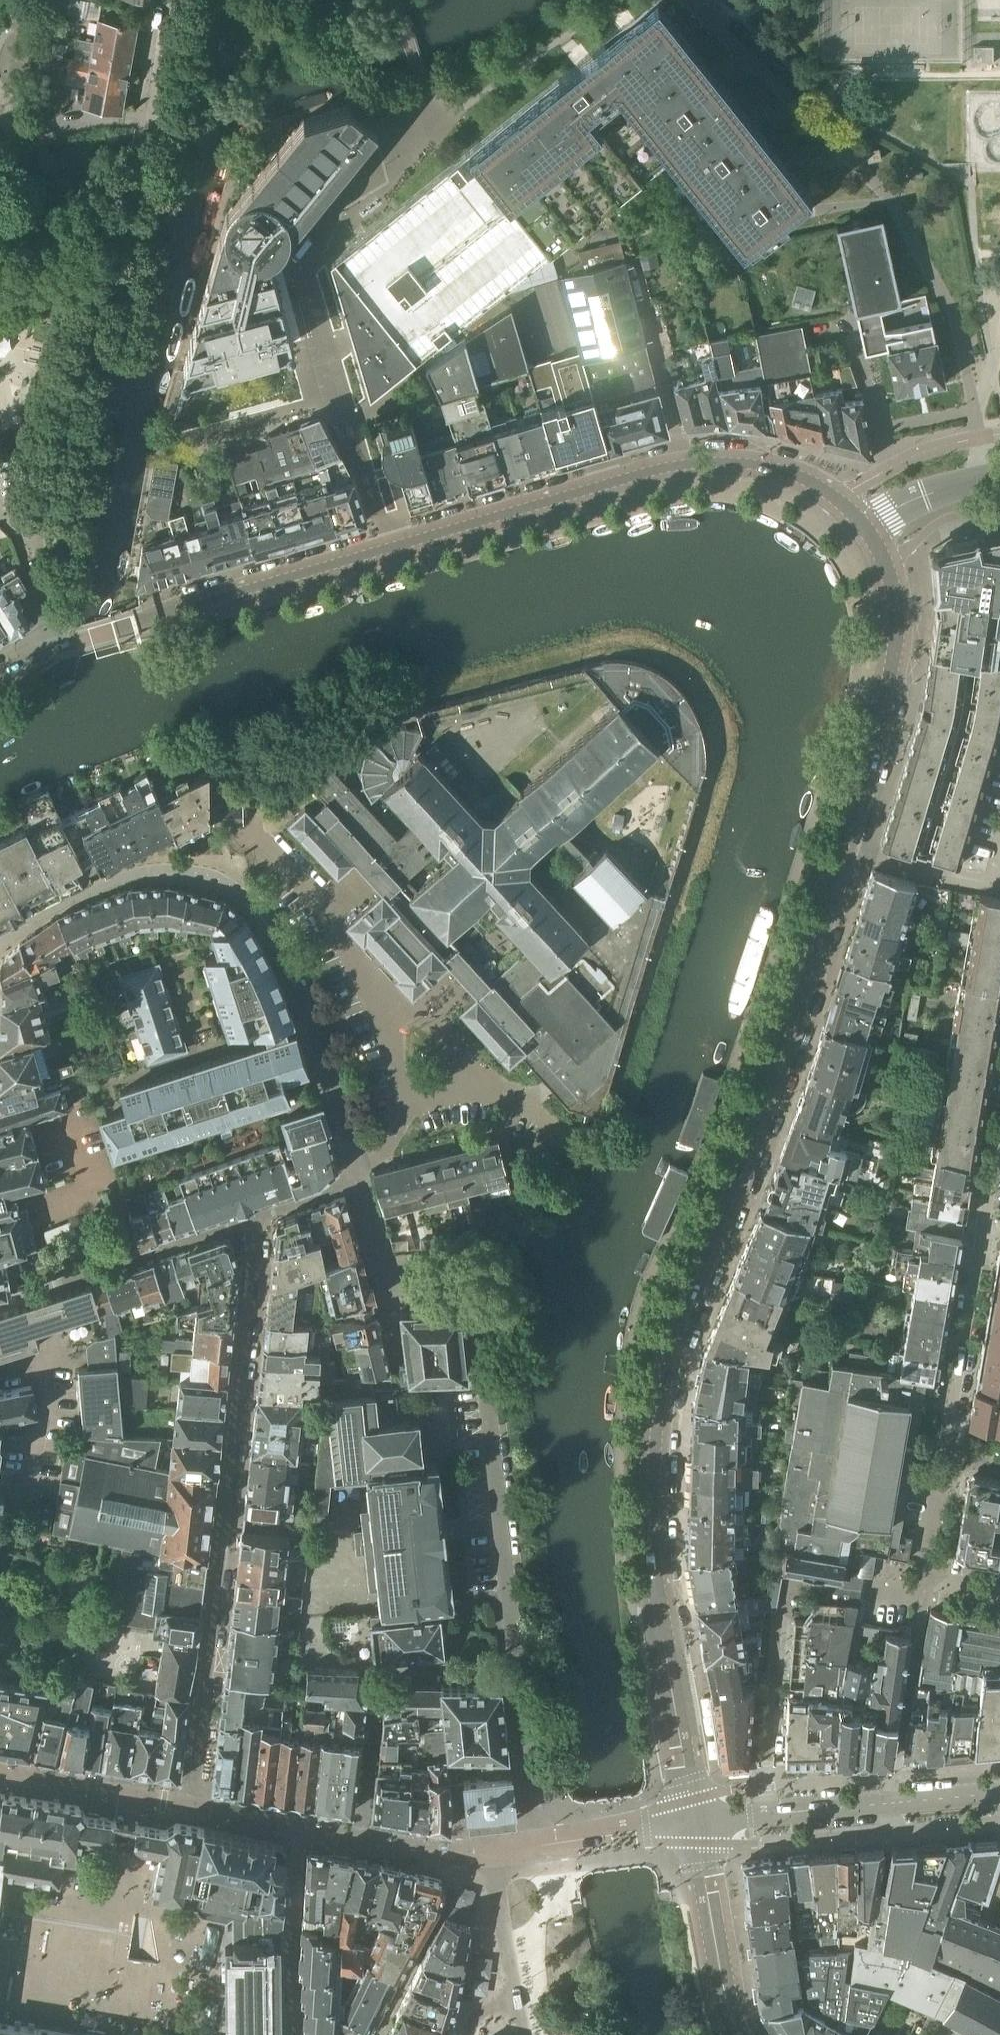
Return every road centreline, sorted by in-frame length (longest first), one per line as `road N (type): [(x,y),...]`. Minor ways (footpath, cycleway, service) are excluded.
road 1 (tertiary): [(697,1823),(655,1568),(659,1413),(681,1317),(775,1072),(844,844)]
road 2 (residential): [(51,652),(36,576),(39,528),(109,250),(143,158),(169,0)]
road 3 (residential): [(393,1285),(453,1289),(469,1295),(477,1310),(538,1847)]
road 4 (residential): [(193,1806),(258,1215)]
road 5 (residential): [(386,549),(665,468),(718,462),(779,469),(861,523)]
road 6 (unclassified): [(386,549),(303,264),(434,125)]
road 7 (residential): [(386,549),(51,652)]
road 8 (tertiary): [(844,844),(898,626),(888,569),(861,523)]
road 9 (residential): [(944,1456),(999,1126)]
road 10 (tertiary): [(999,1793),(697,1823)]
road 11 (residential): [(0,1304),(258,1215)]
road 12 (residential): [(280,952),(357,1176)]
road 13 (tertiary): [(744,2034),(733,2019),(697,1823)]
road 14 (residential): [(300,1830),(290,1973),(295,2034)]
road 15 (residential): [(193,1806),(0,1772)]
road 16 (residential): [(493,1855),(300,1830)]
road 17 (residential): [(697,1823),(538,1847)]
road 18 (residential): [(999,885),(844,844)]
road 19 (secondary): [(999,473),(861,523)]
road 20 (residential): [(516,1999),(493,1855)]
road 21 (residential): [(925,1589),(944,1456)]

